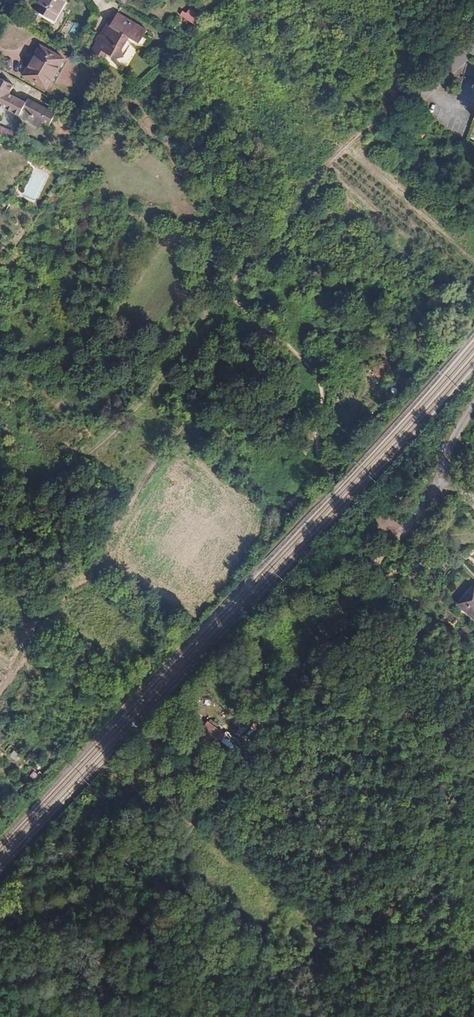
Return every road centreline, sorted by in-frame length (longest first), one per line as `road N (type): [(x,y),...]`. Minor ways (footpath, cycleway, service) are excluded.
road 1 (track): [(81,1016),(145,897),(333,615),(386,565),(390,550),(393,528),(317,468),(308,448),(321,397),(314,372),(221,294)]
road 2 (track): [(0,522),(123,422),(324,166),(396,103),(425,96)]

